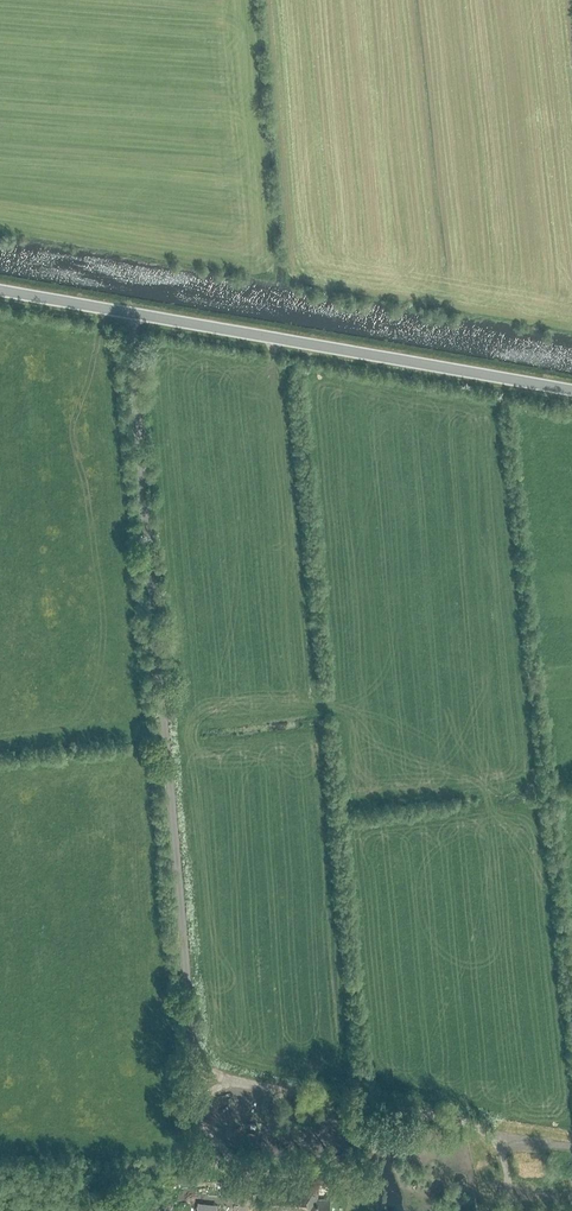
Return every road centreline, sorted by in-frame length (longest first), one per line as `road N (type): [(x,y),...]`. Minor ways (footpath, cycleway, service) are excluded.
road 1 (secondary): [(571,390),(0,290)]

